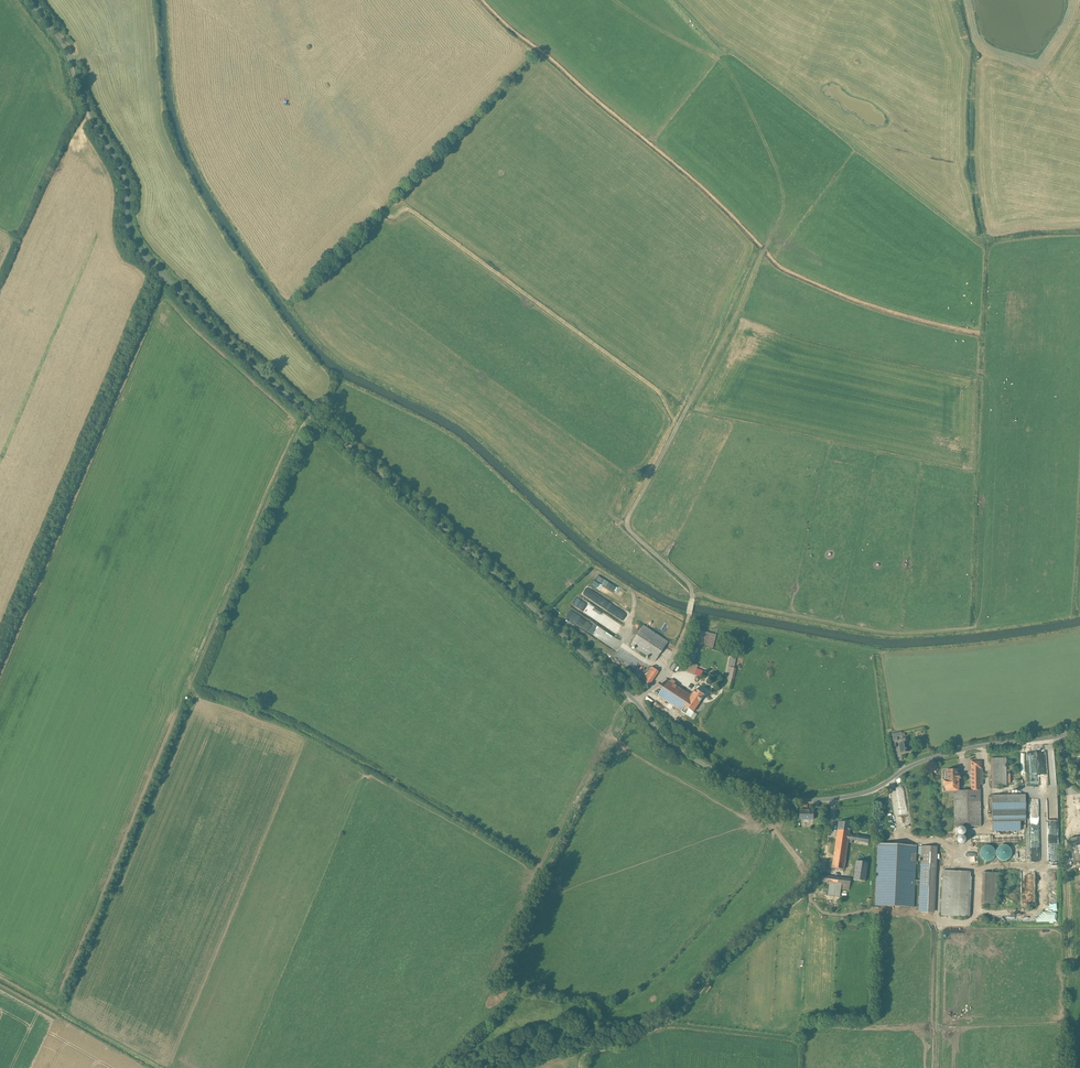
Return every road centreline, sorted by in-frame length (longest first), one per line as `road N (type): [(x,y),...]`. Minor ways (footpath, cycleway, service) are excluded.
road 1 (unclassified): [(1079,732),(957,750),(879,788),(829,800),(768,795),(669,745),(637,701),(252,366),(150,264),(134,244),(125,182),(86,111),(70,60),(29,0)]
road 2 (track): [(580,1067),(584,1057),(682,1012),(828,866)]
road 3 (track): [(695,391),(627,519),(693,597)]

